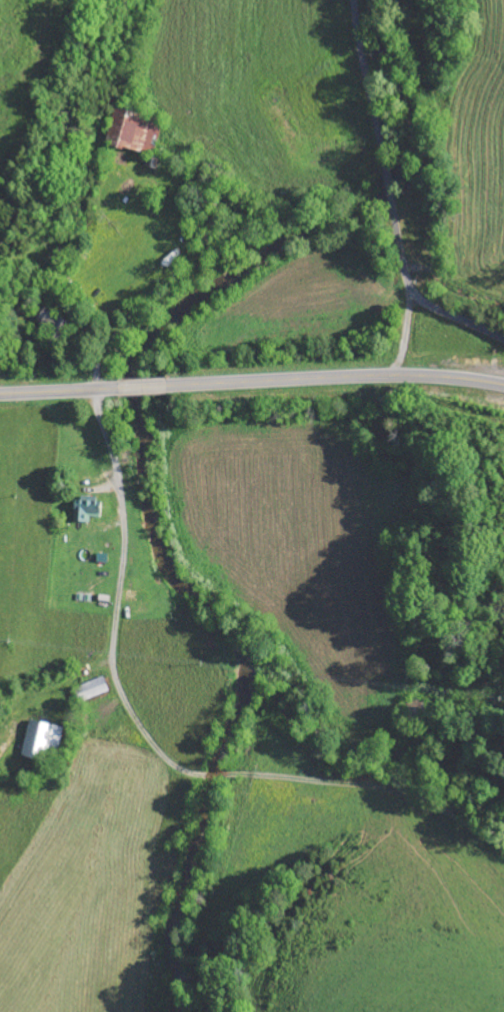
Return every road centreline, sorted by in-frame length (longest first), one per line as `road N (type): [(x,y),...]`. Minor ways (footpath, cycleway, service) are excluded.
road 1 (primary): [(503,388),(384,376),(0,395)]
road 2 (residential): [(83,391),(110,445),(121,497),(124,554),(112,643),(120,692),(167,760),(212,777)]
road 3 (residential): [(503,341),(425,304),(408,282),(353,0)]

